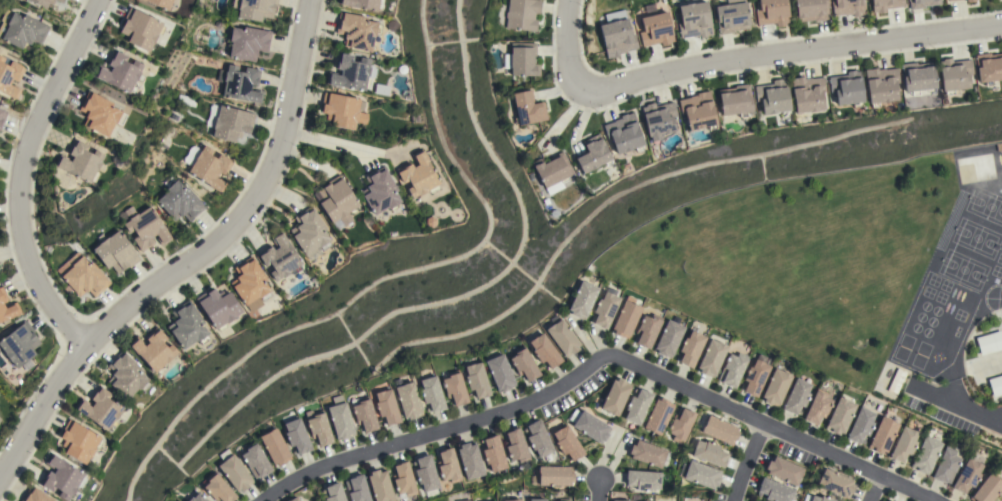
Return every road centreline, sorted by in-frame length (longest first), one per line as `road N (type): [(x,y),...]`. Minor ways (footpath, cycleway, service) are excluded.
road 1 (residential): [(935,500),(606,356),(541,399),(344,460),(264,500)]
road 2 (residential): [(0,473),(84,346),(216,240),(255,194),(278,145),(307,0)]
road 3 (residential): [(1001,31),(875,39),(595,92),(576,81)]
road 4 (residential): [(84,346),(35,282),(16,207),(26,142),(96,0)]

